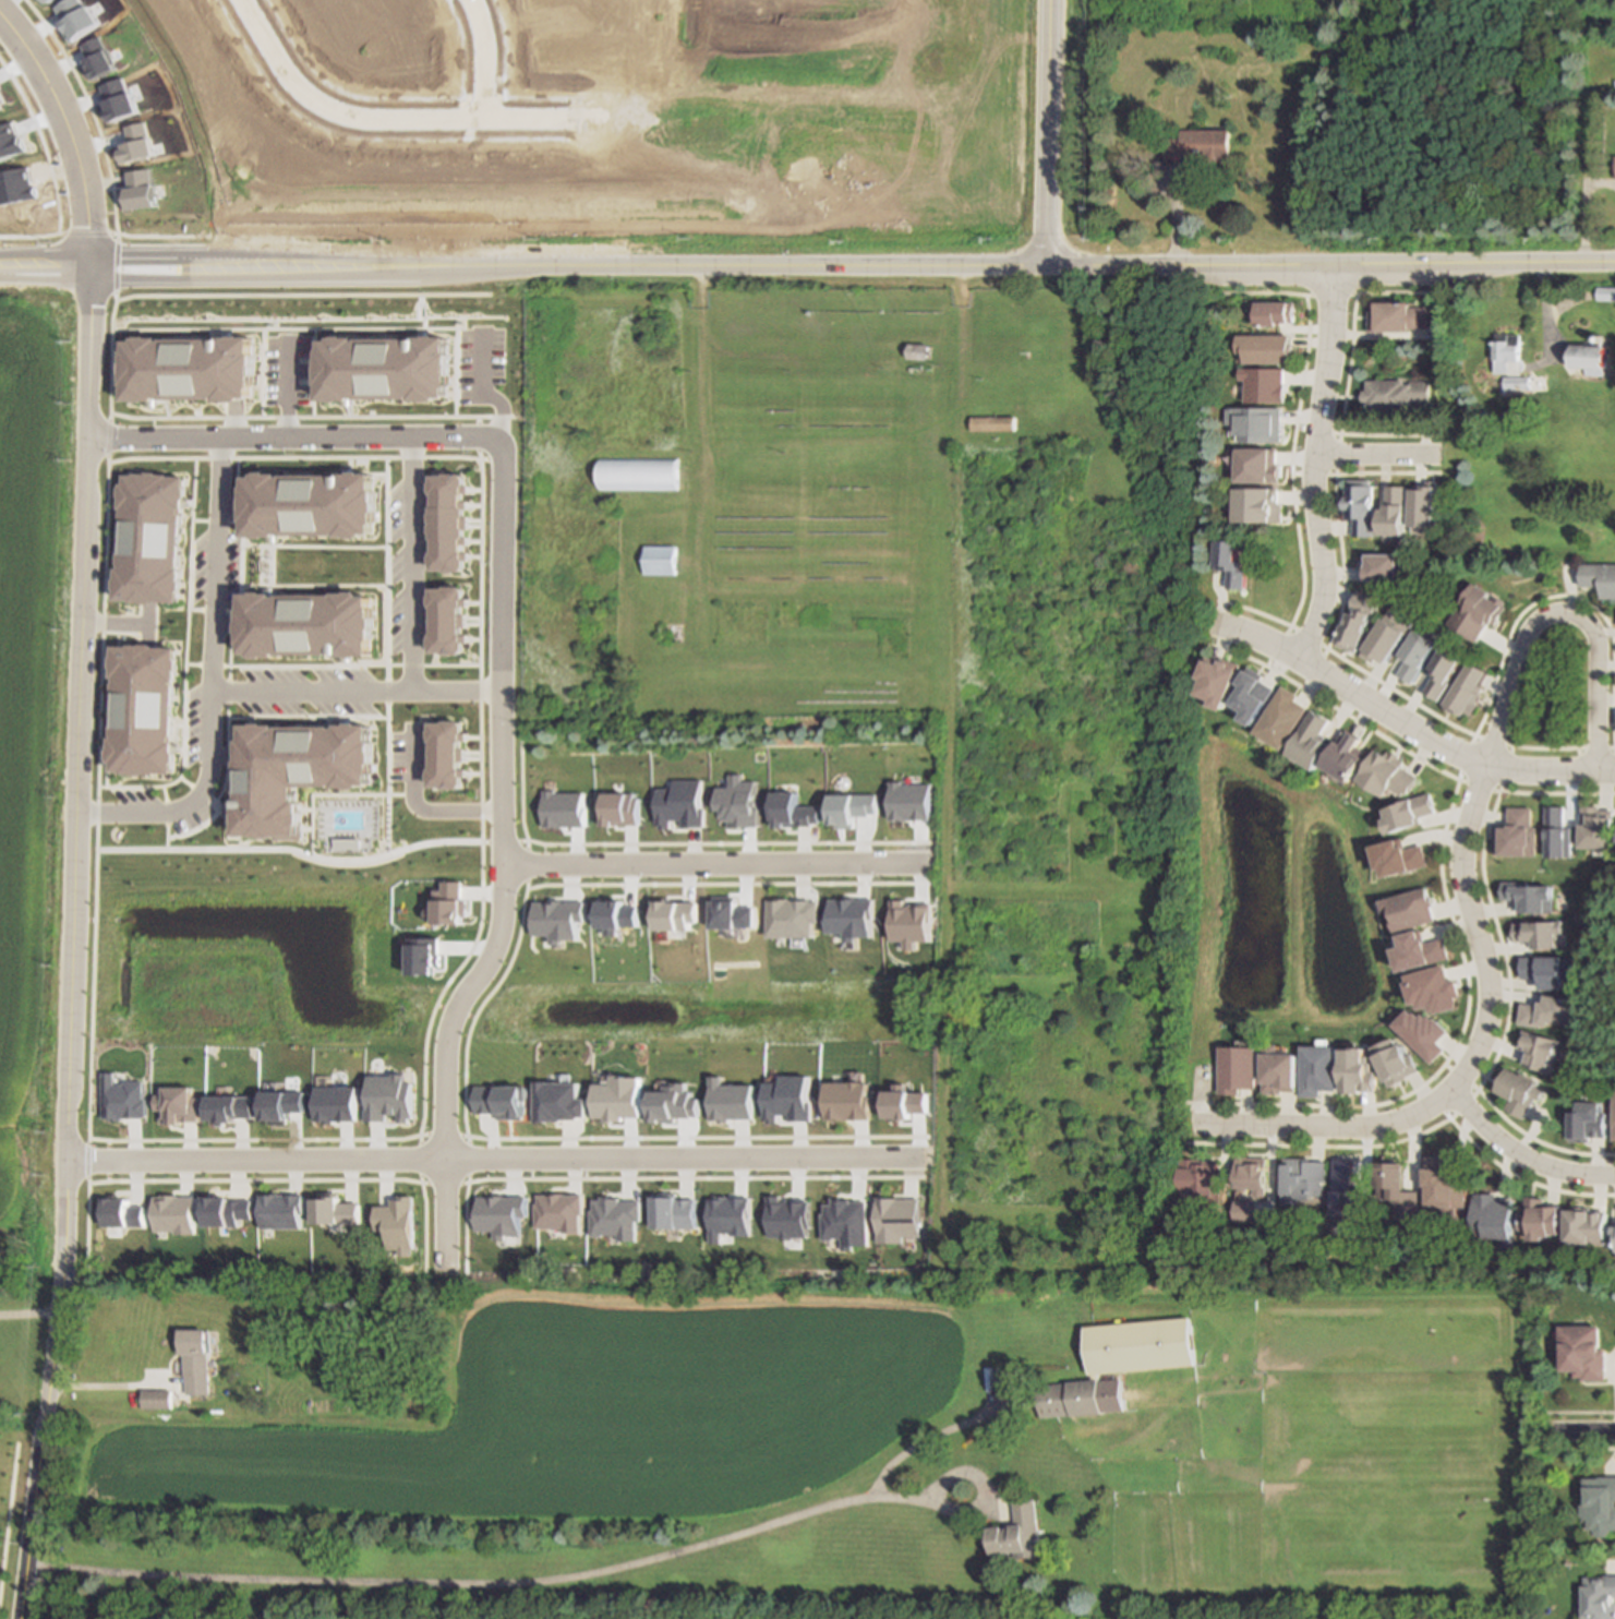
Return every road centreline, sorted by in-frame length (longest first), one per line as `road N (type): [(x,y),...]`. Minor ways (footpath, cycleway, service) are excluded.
road 1 (residential): [(93,266),(62,1256)]
road 2 (residential): [(918,1155),(67,1158)]
road 3 (tertiary): [(0,267),(815,265)]
road 4 (tertiary): [(815,265),(1614,262)]
road 5 (residential): [(443,1266),(443,1052),(450,1009),(504,918),(505,679)]
road 6 (residential): [(505,865),(928,861)]
road 7 (residential): [(87,435),(499,437)]
road 8 (residential): [(1300,659),(1322,589),(1311,471),(1329,355),(1331,264)]
road 9 (residential): [(574,119),(337,117),(293,84),(238,0)]
road 10 (residential): [(1600,772),(1595,636),(1581,617),(1559,610),(1541,613),(1521,635),(1484,766)]
road 11 (residential): [(62,1256),(25,1618)]
road 12 (residential): [(1447,1094),(1470,1068),(1491,1015),(1489,970),(1460,863),(1484,766)]
road 13 (residential): [(1220,623),(1280,647),(1437,746),(1484,766)]
road 14 (residential): [(93,266),(80,168),(56,101),(0,19)]
road 15 (residential): [(1189,1125),(1374,1128),(1447,1094)]
road 16 (tertiary): [(1049,0),(1047,263)]
road 17 (residential): [(505,679),(499,437)]
road 18 (residential): [(1614,1177),(1542,1171),(1509,1154),(1447,1094)]
road 19 (residential): [(1484,766),(1614,772)]
road 20 (residential): [(1313,456),(1435,455)]
road 21 (residential): [(471,0),(483,40),(485,120)]

